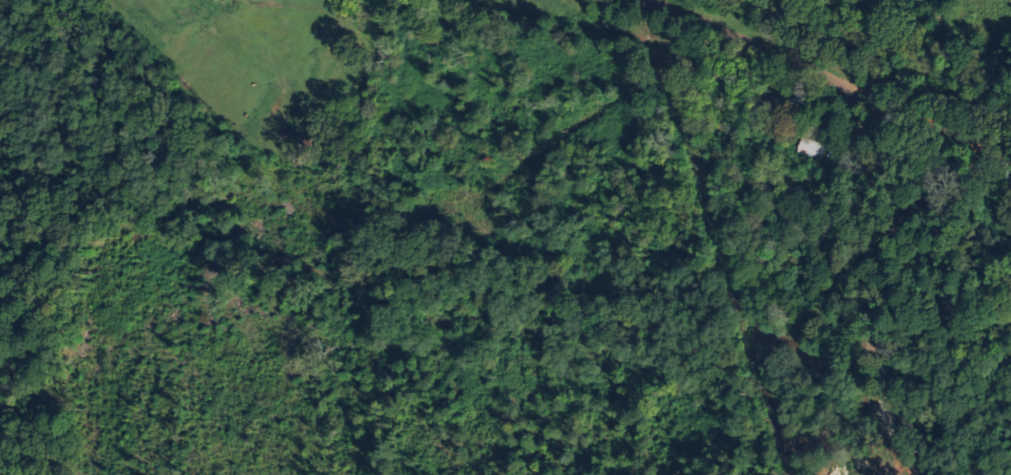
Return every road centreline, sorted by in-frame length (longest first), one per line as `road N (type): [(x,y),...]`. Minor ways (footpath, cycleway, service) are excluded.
road 1 (residential): [(903,474),(866,362),(856,206),(836,115),(610,0)]

